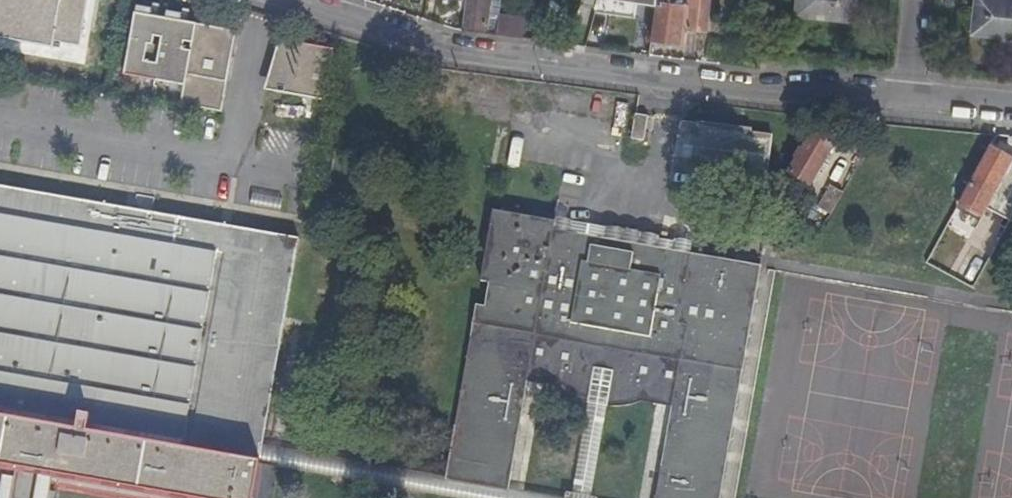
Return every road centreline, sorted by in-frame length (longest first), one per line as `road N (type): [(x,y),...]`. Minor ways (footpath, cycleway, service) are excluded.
road 1 (residential): [(274,0),(447,54),(899,99)]

